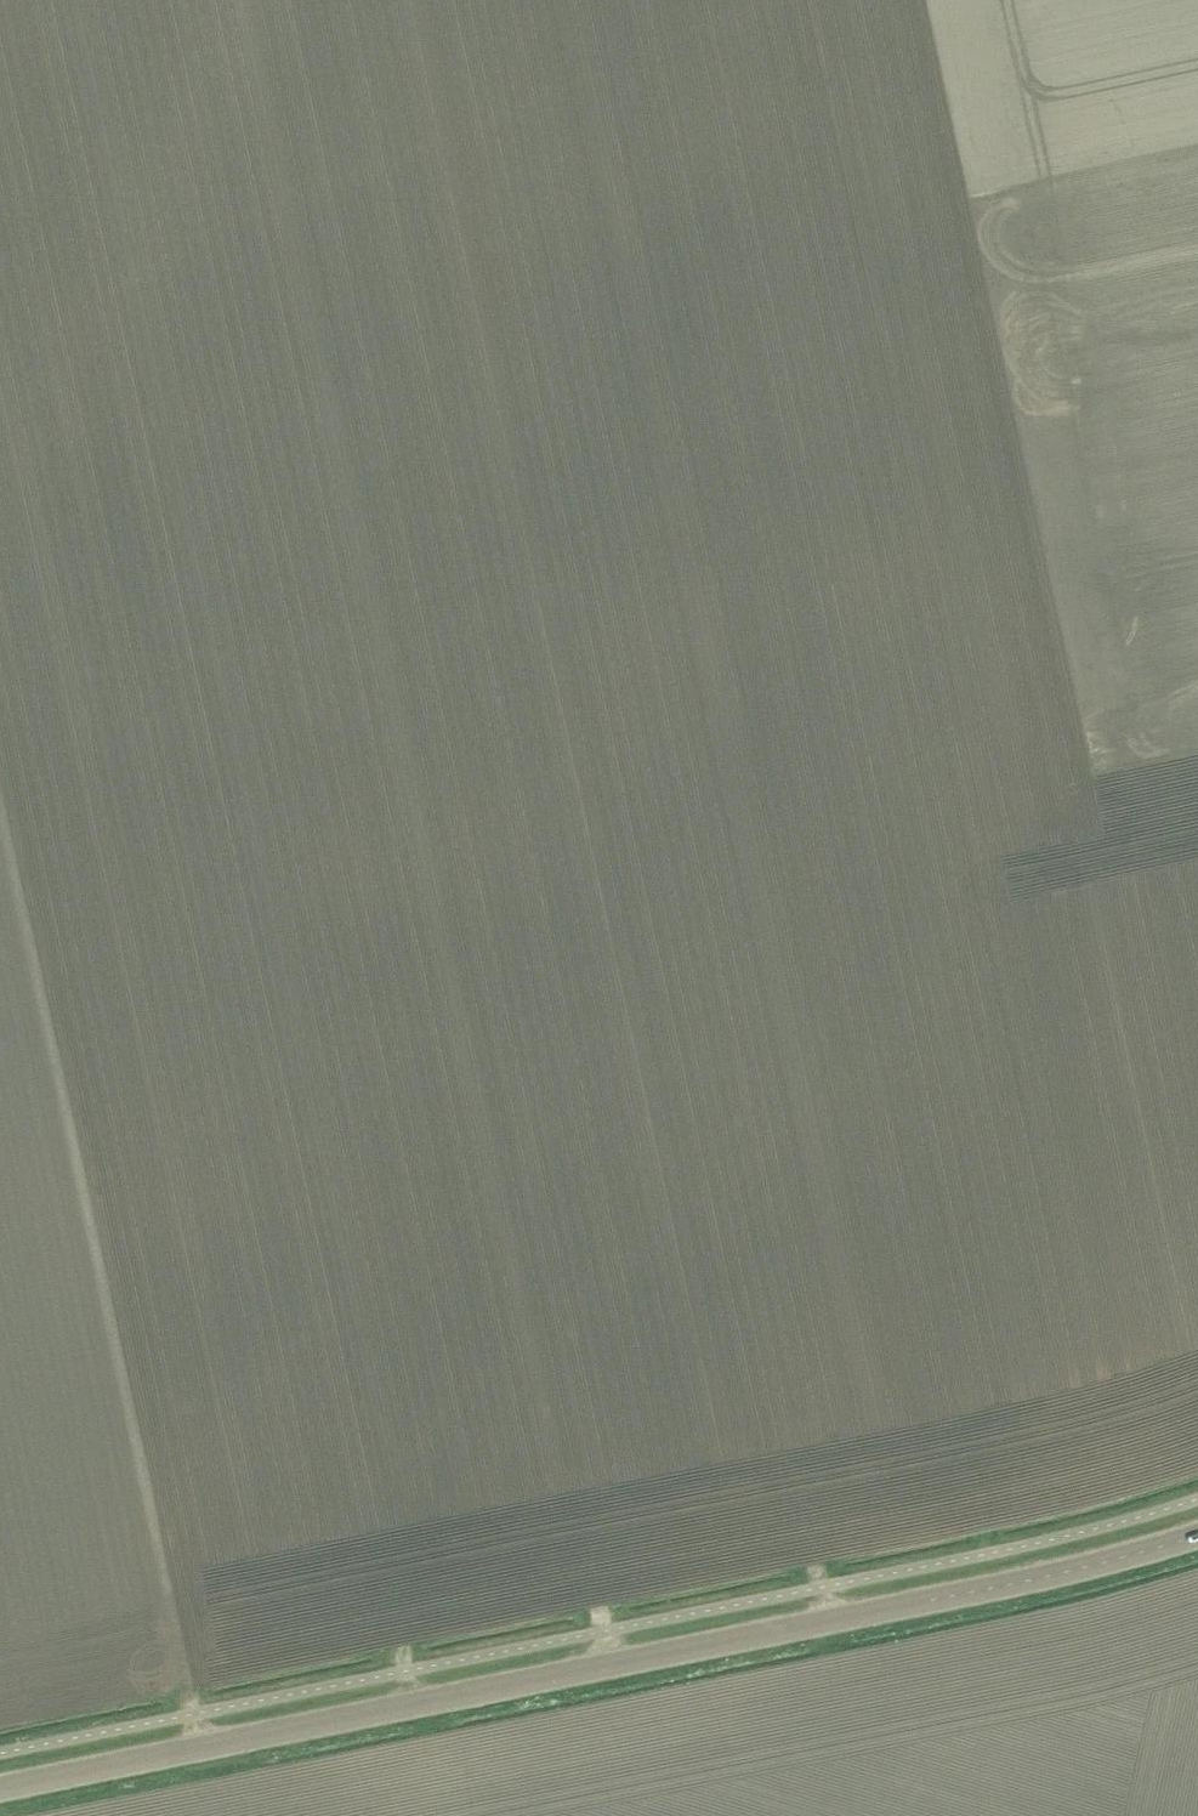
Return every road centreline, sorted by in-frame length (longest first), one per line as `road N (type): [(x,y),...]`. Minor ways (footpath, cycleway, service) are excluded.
road 1 (tertiary): [(0,1776),(977,1587),(1197,1532)]

